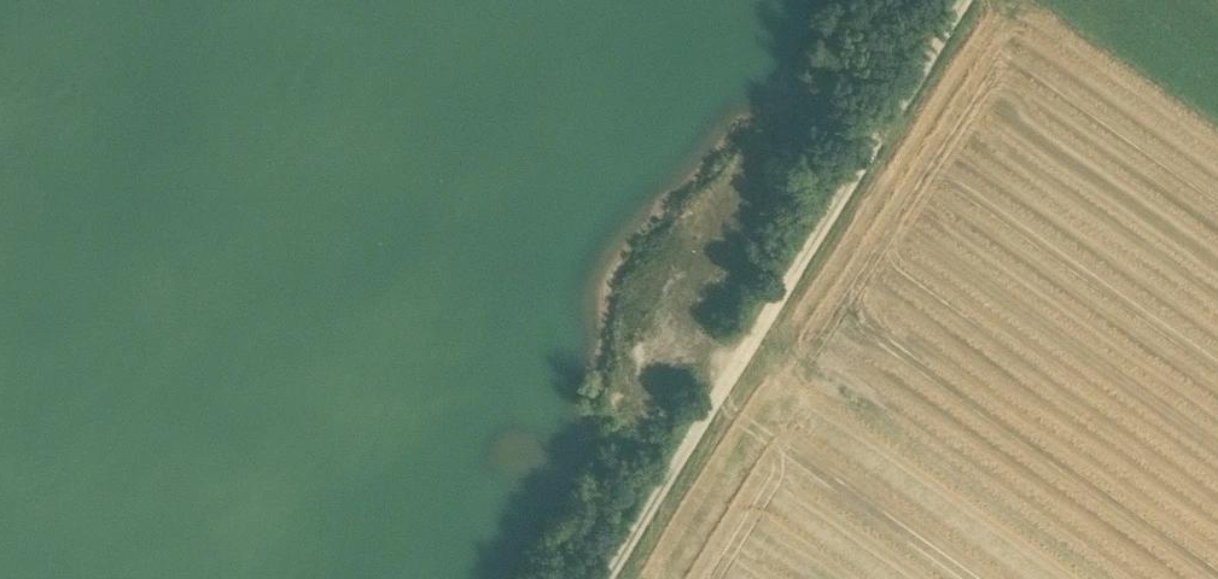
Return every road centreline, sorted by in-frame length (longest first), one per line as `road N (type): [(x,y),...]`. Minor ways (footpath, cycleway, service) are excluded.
road 1 (track): [(607,578),(961,0)]

